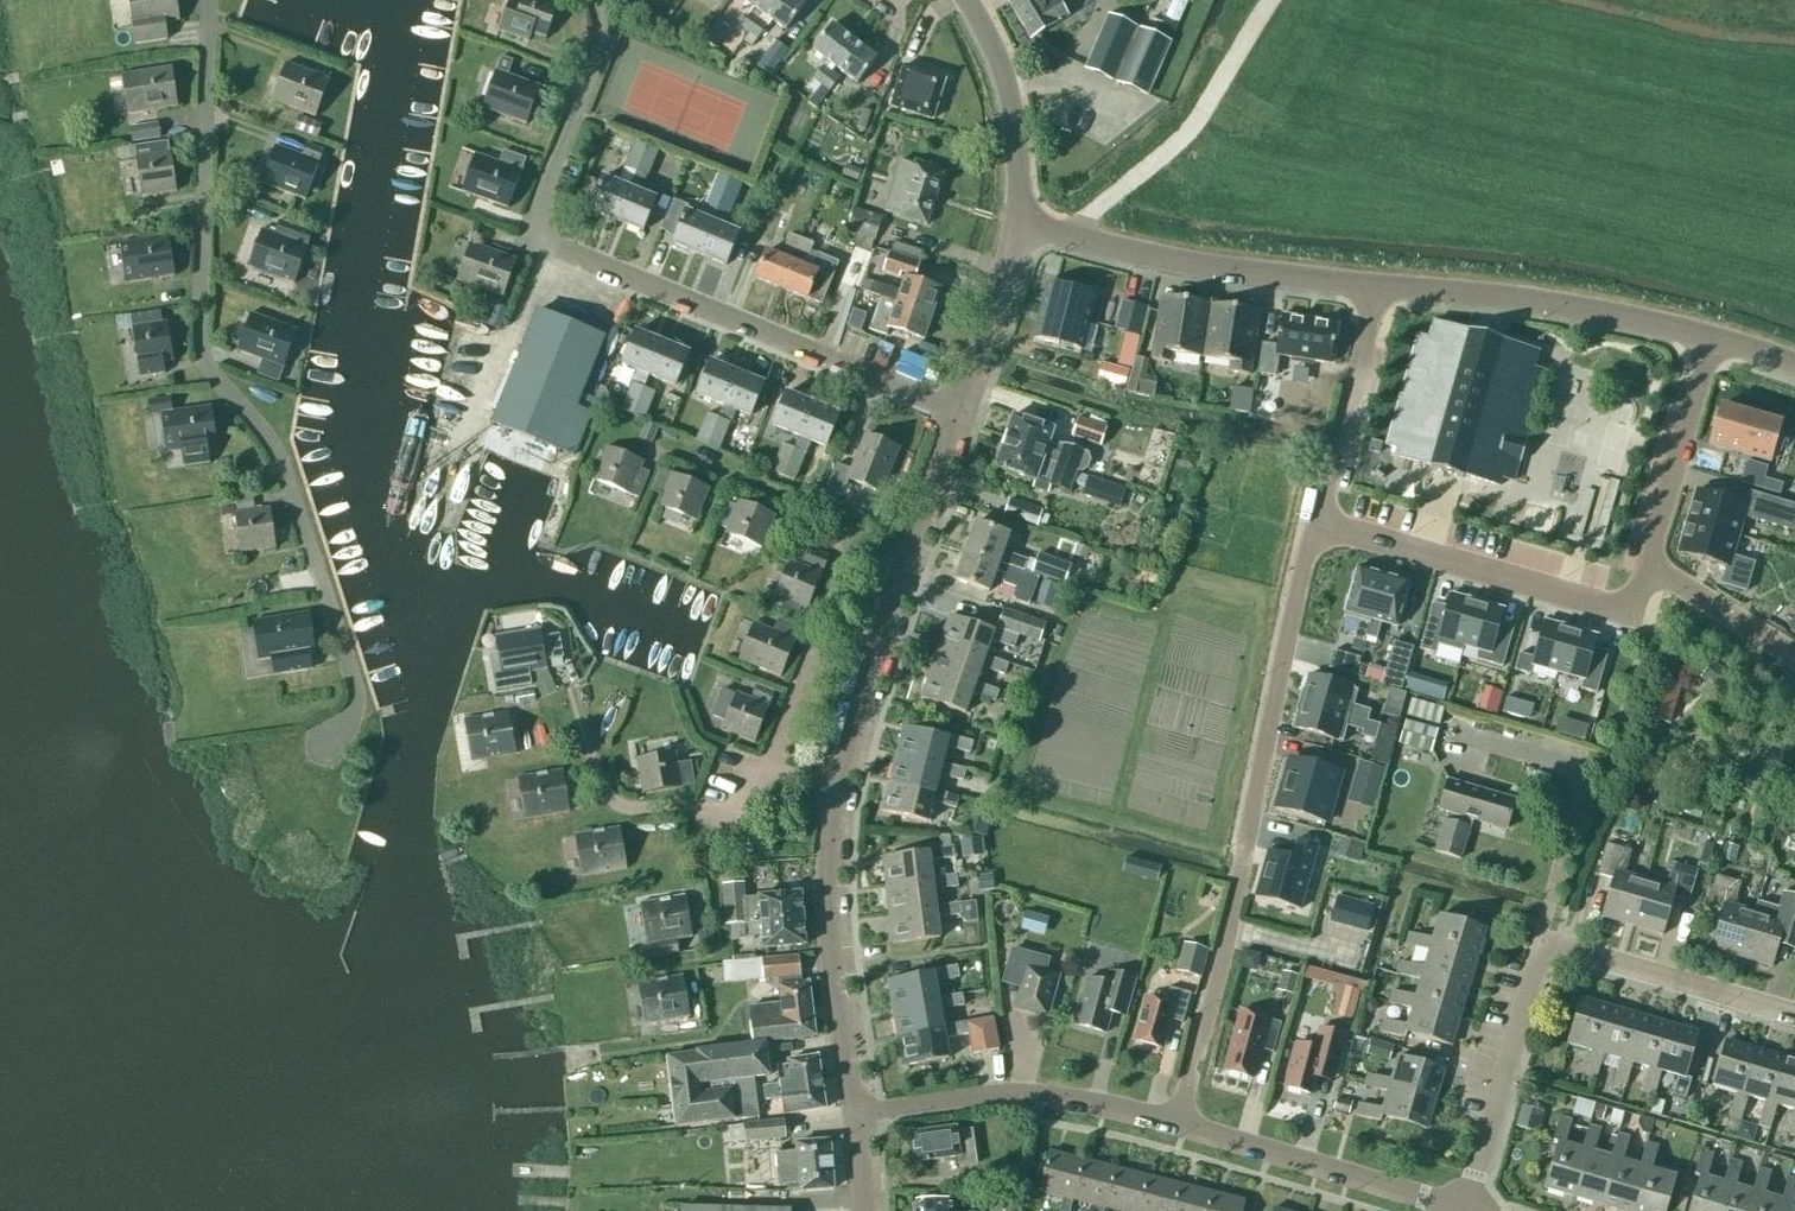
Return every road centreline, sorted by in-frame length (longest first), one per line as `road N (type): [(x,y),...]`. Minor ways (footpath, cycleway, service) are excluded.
road 1 (residential): [(208,0),(201,372),(281,472),(351,679),(340,708),(315,732)]
road 2 (residential): [(956,407),(529,234),(599,64),(601,0)]
road 3 (residential): [(1319,516),(1213,1001),(1175,1119)]
road 4 (tertiary): [(836,785),(956,407)]
road 5 (residential): [(1319,516),(1640,602),(1653,557)]
road 6 (tertiary): [(1017,222),(1182,259),(1377,281)]
road 7 (tertiary): [(1377,281),(1548,299),(1713,336)]
road 8 (tertiary): [(856,1111),(837,996),(836,785)]
road 9 (residential): [(856,1111),(1011,1095),(1095,1100),(1175,1119)]
road 10 (track): [(1060,234),(1175,140),(1205,106),(1268,0)]
road 11 (residential): [(1175,1119),(1465,1207)]
road 12 (residential): [(1539,939),(1586,777),(1459,738)]
road 13 (residential): [(1465,1207),(1539,939)]
road 14 (residential): [(1794,1015),(1539,939)]
road 15 (residential): [(767,767),(856,530)]
road 16 (residential): [(1377,281),(1319,516)]
road 17 (track): [(690,838),(607,798),(575,707),(526,700)]
road 18 (tertiary): [(1017,222),(1021,176),(1008,86),(972,0)]
road 19 (residential): [(1653,557),(1713,336)]
road 20 (track): [(856,530),(669,454)]
road 21 (tertiary): [(956,407),(1017,222)]
road 22 (residential): [(1653,557),(1794,660)]

